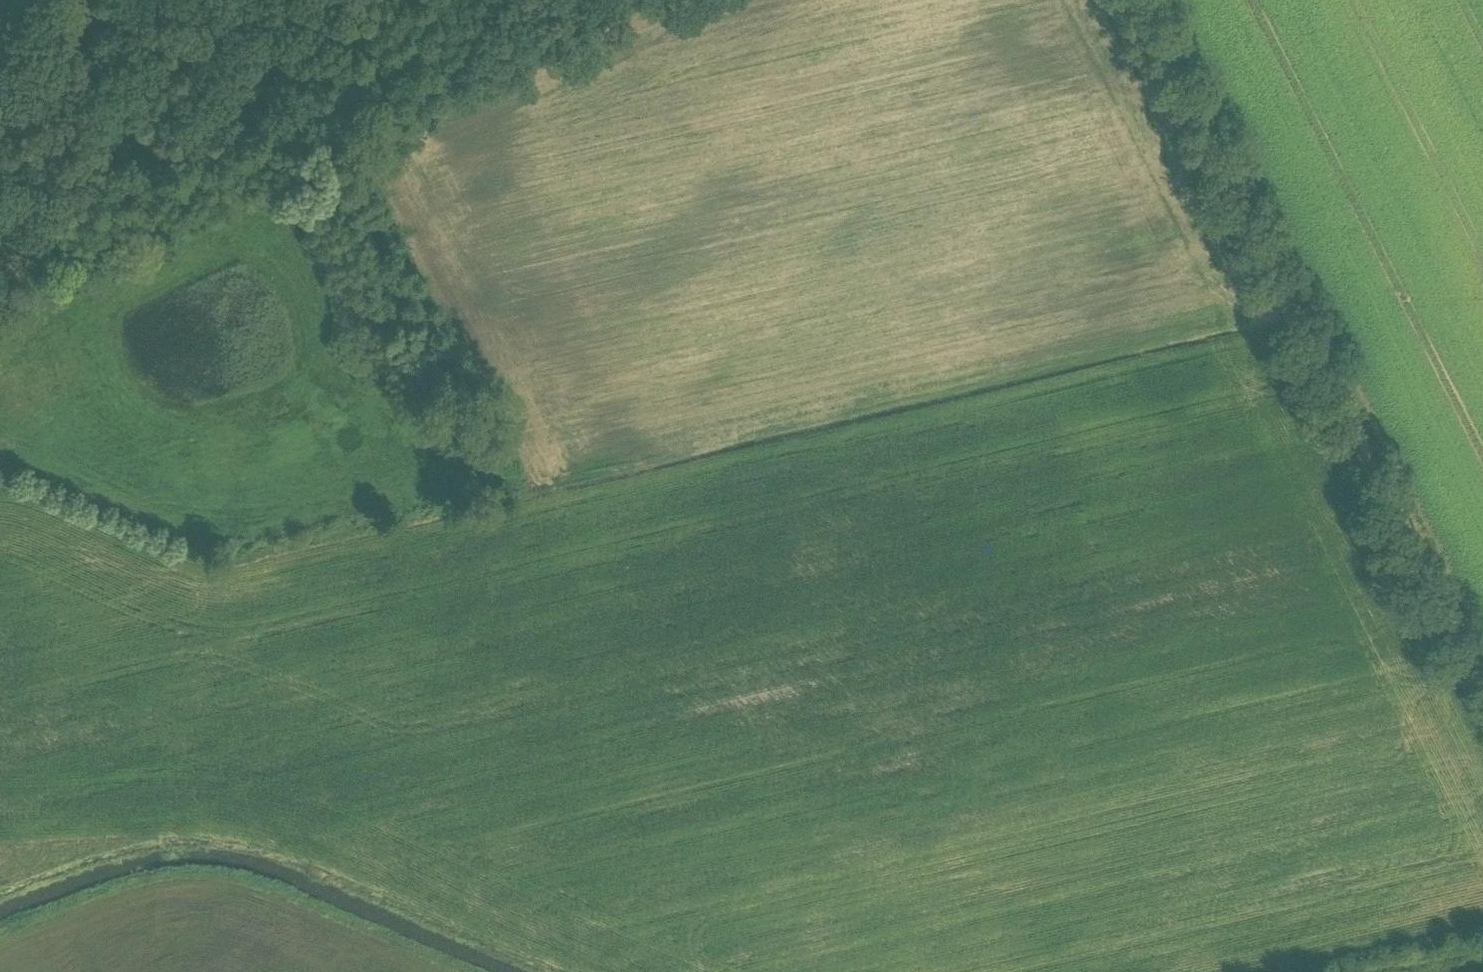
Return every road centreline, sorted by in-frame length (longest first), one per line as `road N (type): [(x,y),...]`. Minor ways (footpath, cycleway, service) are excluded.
road 1 (unclassified): [(1482,676),(1136,0)]

